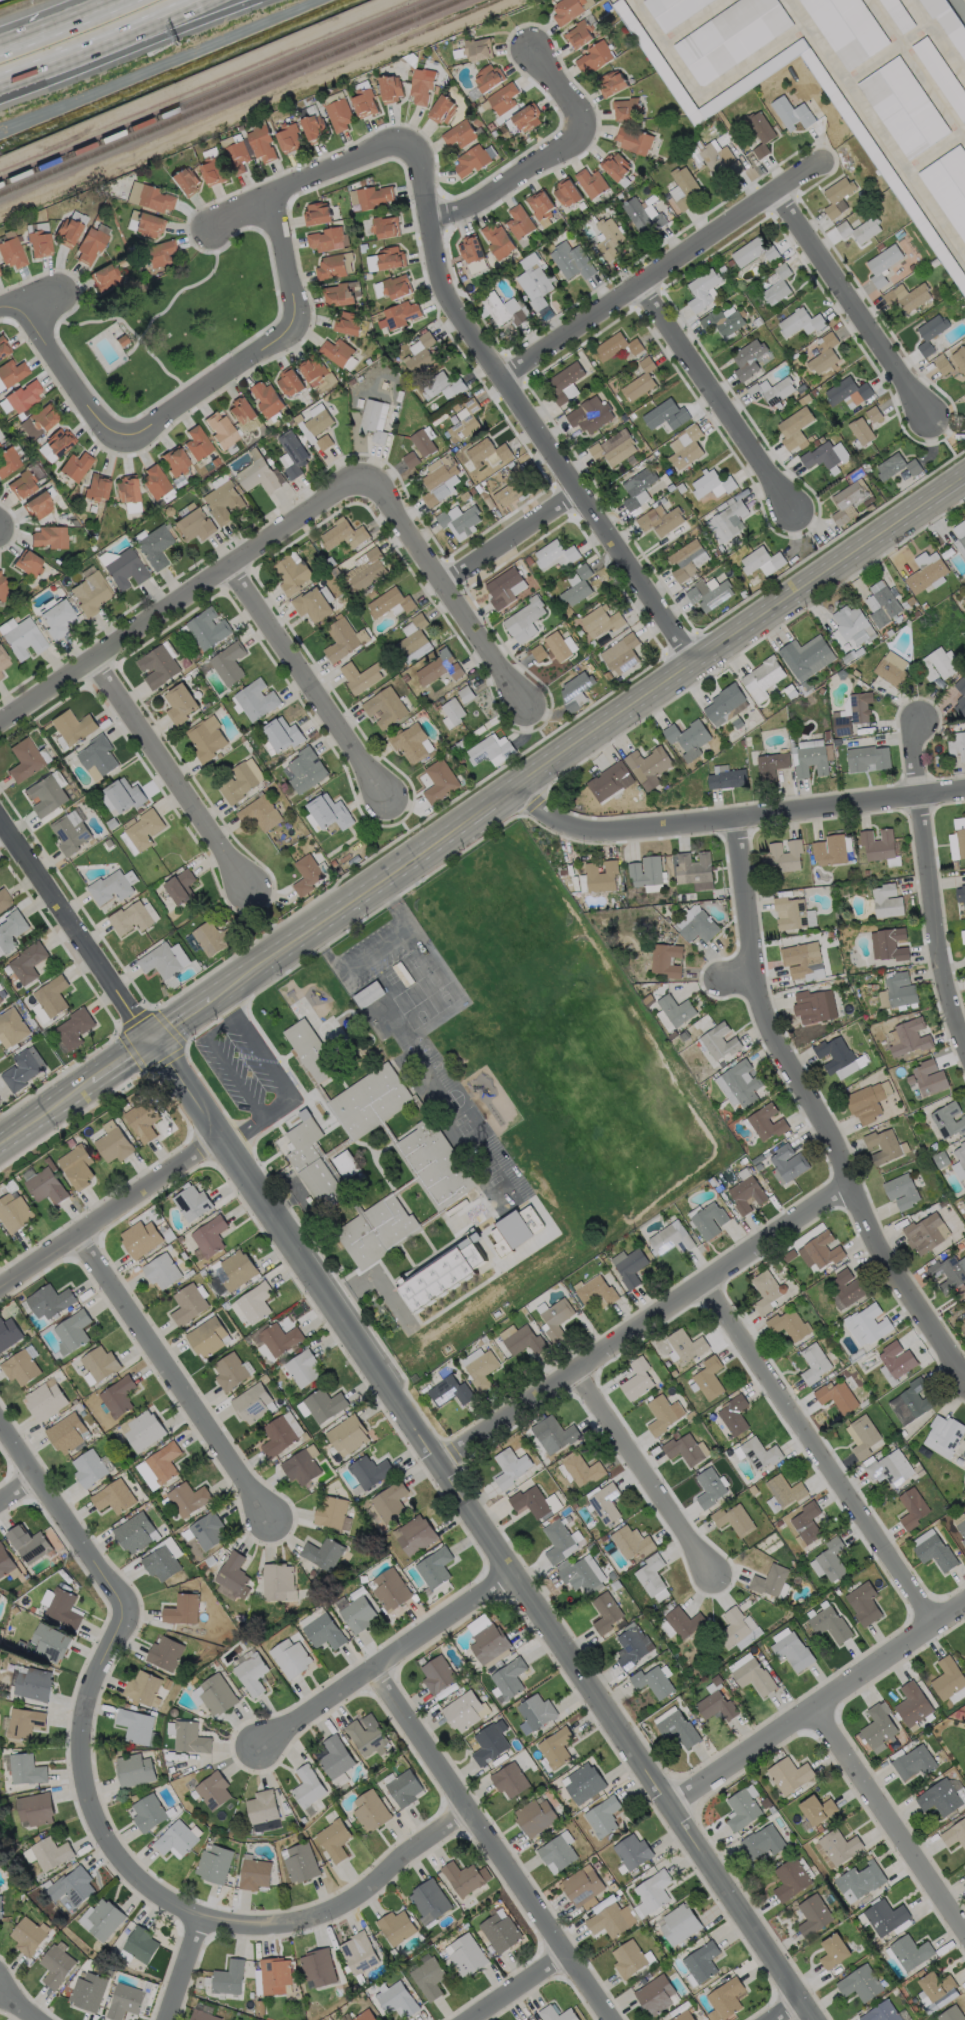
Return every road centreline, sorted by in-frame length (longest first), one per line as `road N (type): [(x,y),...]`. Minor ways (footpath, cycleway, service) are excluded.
road 1 (tertiary): [(804,2019),(440,1462),(222,1146)]
road 2 (secondary): [(964,473),(211,1001)]
road 3 (residential): [(127,1605),(95,1683),(85,1753),(103,1827),(133,1877),(200,1922),(280,1926),(362,1897),(461,1813)]
road 4 (residential): [(964,1379),(878,1248),(747,971),(739,819)]
road 5 (residential): [(697,659),(451,302),(435,266),(426,173),(414,143)]
road 6 (residential): [(17,304),(95,418),(119,434),(138,431),(286,327),(290,294),(270,202)]
road 7 (residential): [(846,1184),(440,1462)]
road 8 (residential): [(964,789),(602,831),(563,824),(511,793)]
road 9 (residential): [(366,479),(0,728)]
road 10 (residential): [(609,2019),(373,1673)]
road 11 (residential): [(935,1619),(707,1278)]
road 12 (residential): [(825,157),(501,378)]
road 13 (residential): [(665,1807),(964,1599)]
road 14 (residential): [(74,1236),(266,1518)]
road 15 (residential): [(964,1054),(939,965),(917,796),(917,721)]
road 16 (residential): [(512,1572),(259,1748)]
road 17 (residential): [(430,221),(473,207),(580,138),(580,110),(531,41)]
road 18 (residential): [(529,709),(366,479)]
road 19 (residential): [(801,519),(647,283)]
road 20 (residential): [(934,424),(779,189)]
road 21 (residential): [(388,802),(234,570)]
road 22 (residential): [(250,894),(97,663)]
road 23 (motorway): [(0,98),(253,0)]
road 24 (tertiary): [(151,1042),(0,823)]
road 25 (residential): [(813,1709),(964,1925)]
road 26 (residential): [(0,1284),(219,1141)]
road 27 (residential): [(713,1576),(575,1372)]
road 28 (residential): [(127,1605),(0,1423)]
road 29 (residential): [(414,143),(211,222)]
road 30 (motorway): [(0,79),(194,0)]
road 31 (residential): [(581,494),(444,587)]
road 32 (motorway): [(124,0),(0,47)]
road 33 (tertiary): [(222,1146),(151,1042)]

